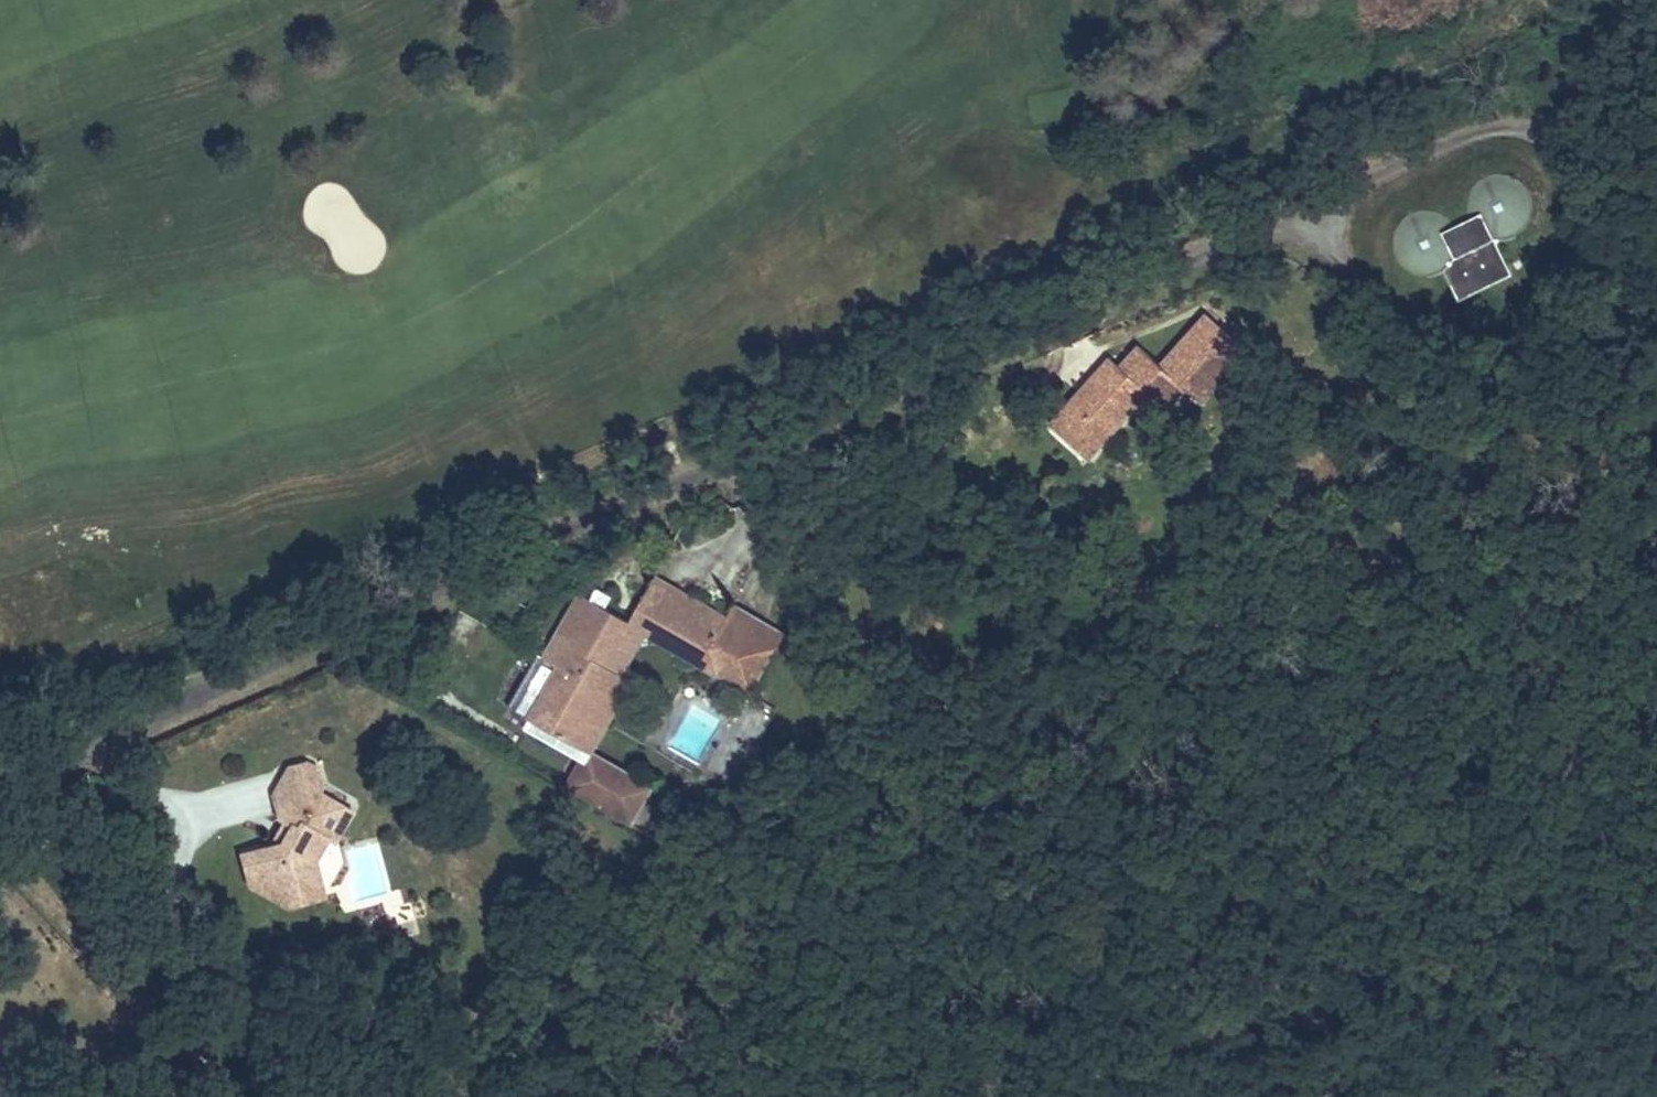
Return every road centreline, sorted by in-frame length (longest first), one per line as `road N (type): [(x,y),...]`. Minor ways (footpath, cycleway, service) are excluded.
road 1 (unclassified): [(0,768),(1330,212)]

